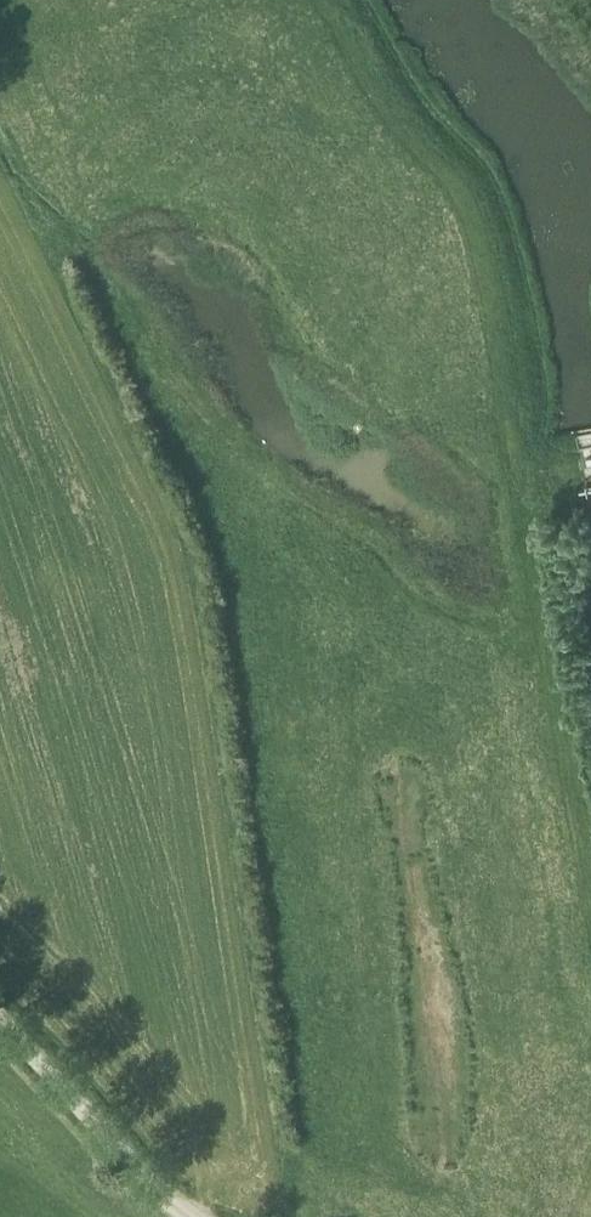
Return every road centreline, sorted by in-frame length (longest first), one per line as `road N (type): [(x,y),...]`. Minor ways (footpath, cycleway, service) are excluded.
road 1 (unclassified): [(0,1023),(189,1216)]

